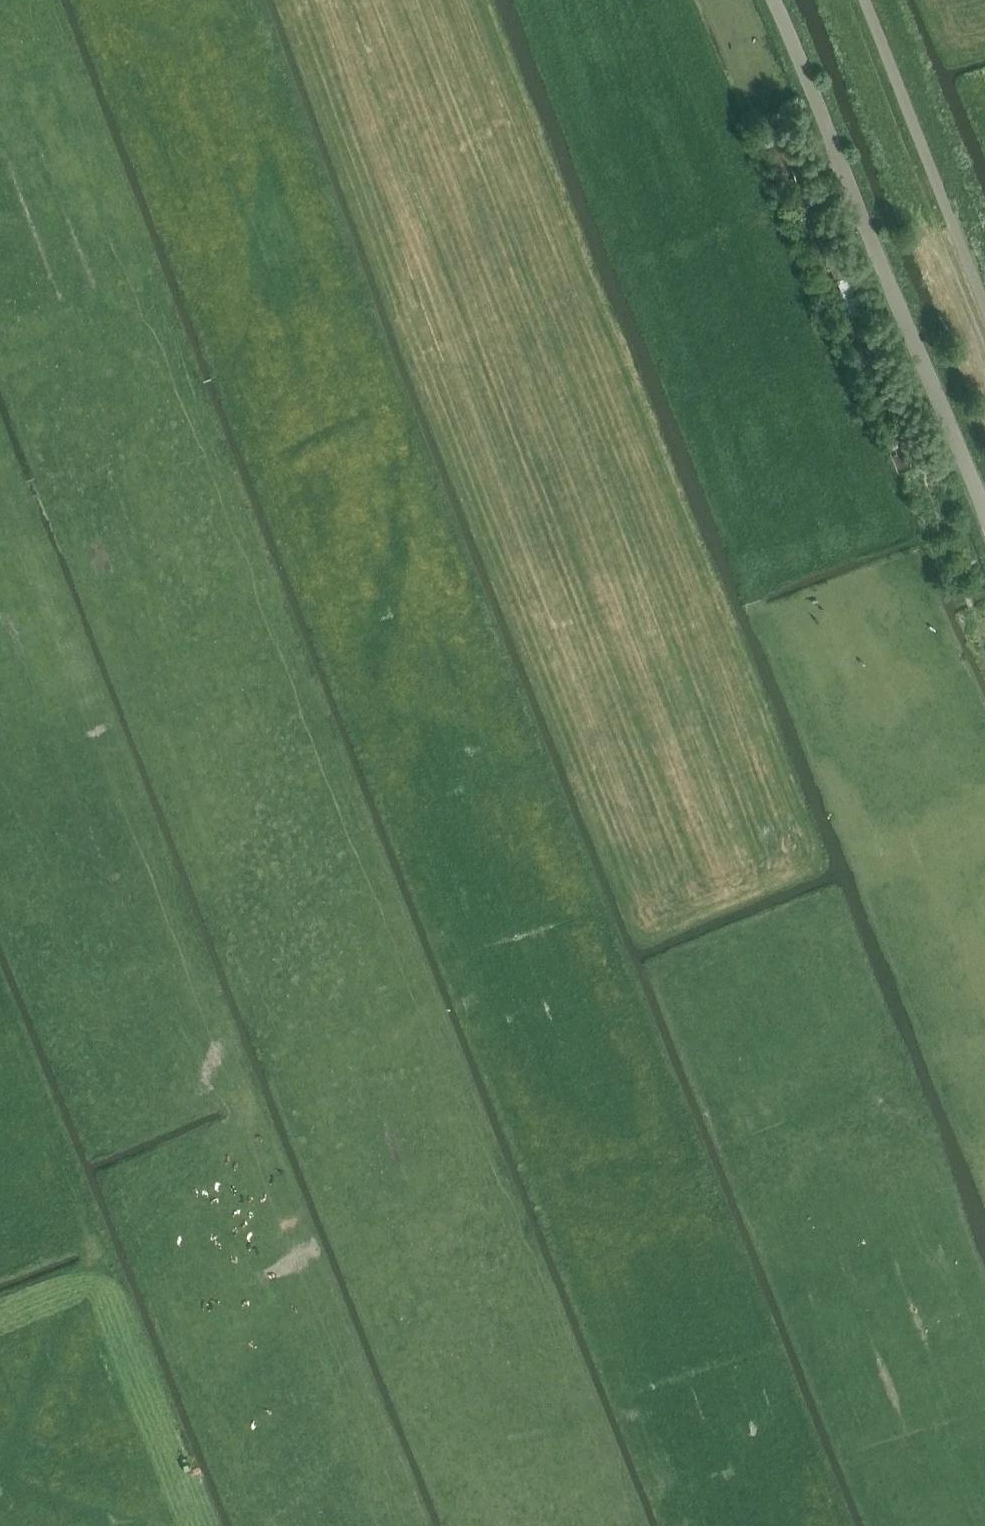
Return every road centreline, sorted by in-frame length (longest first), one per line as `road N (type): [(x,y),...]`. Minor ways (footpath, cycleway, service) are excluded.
road 1 (unclassified): [(984,518),(771,0)]

